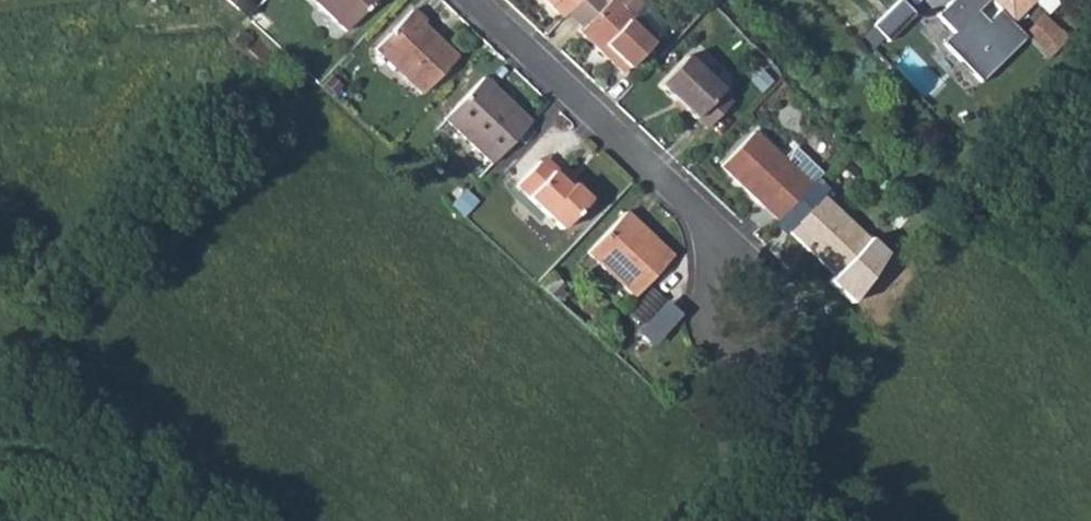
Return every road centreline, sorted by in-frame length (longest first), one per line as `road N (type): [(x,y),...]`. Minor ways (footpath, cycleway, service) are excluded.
road 1 (residential): [(466,0),(710,225)]
road 2 (residential): [(710,225),(782,296),(788,316),(772,346),(741,356),(714,343),(703,313),(706,272)]

